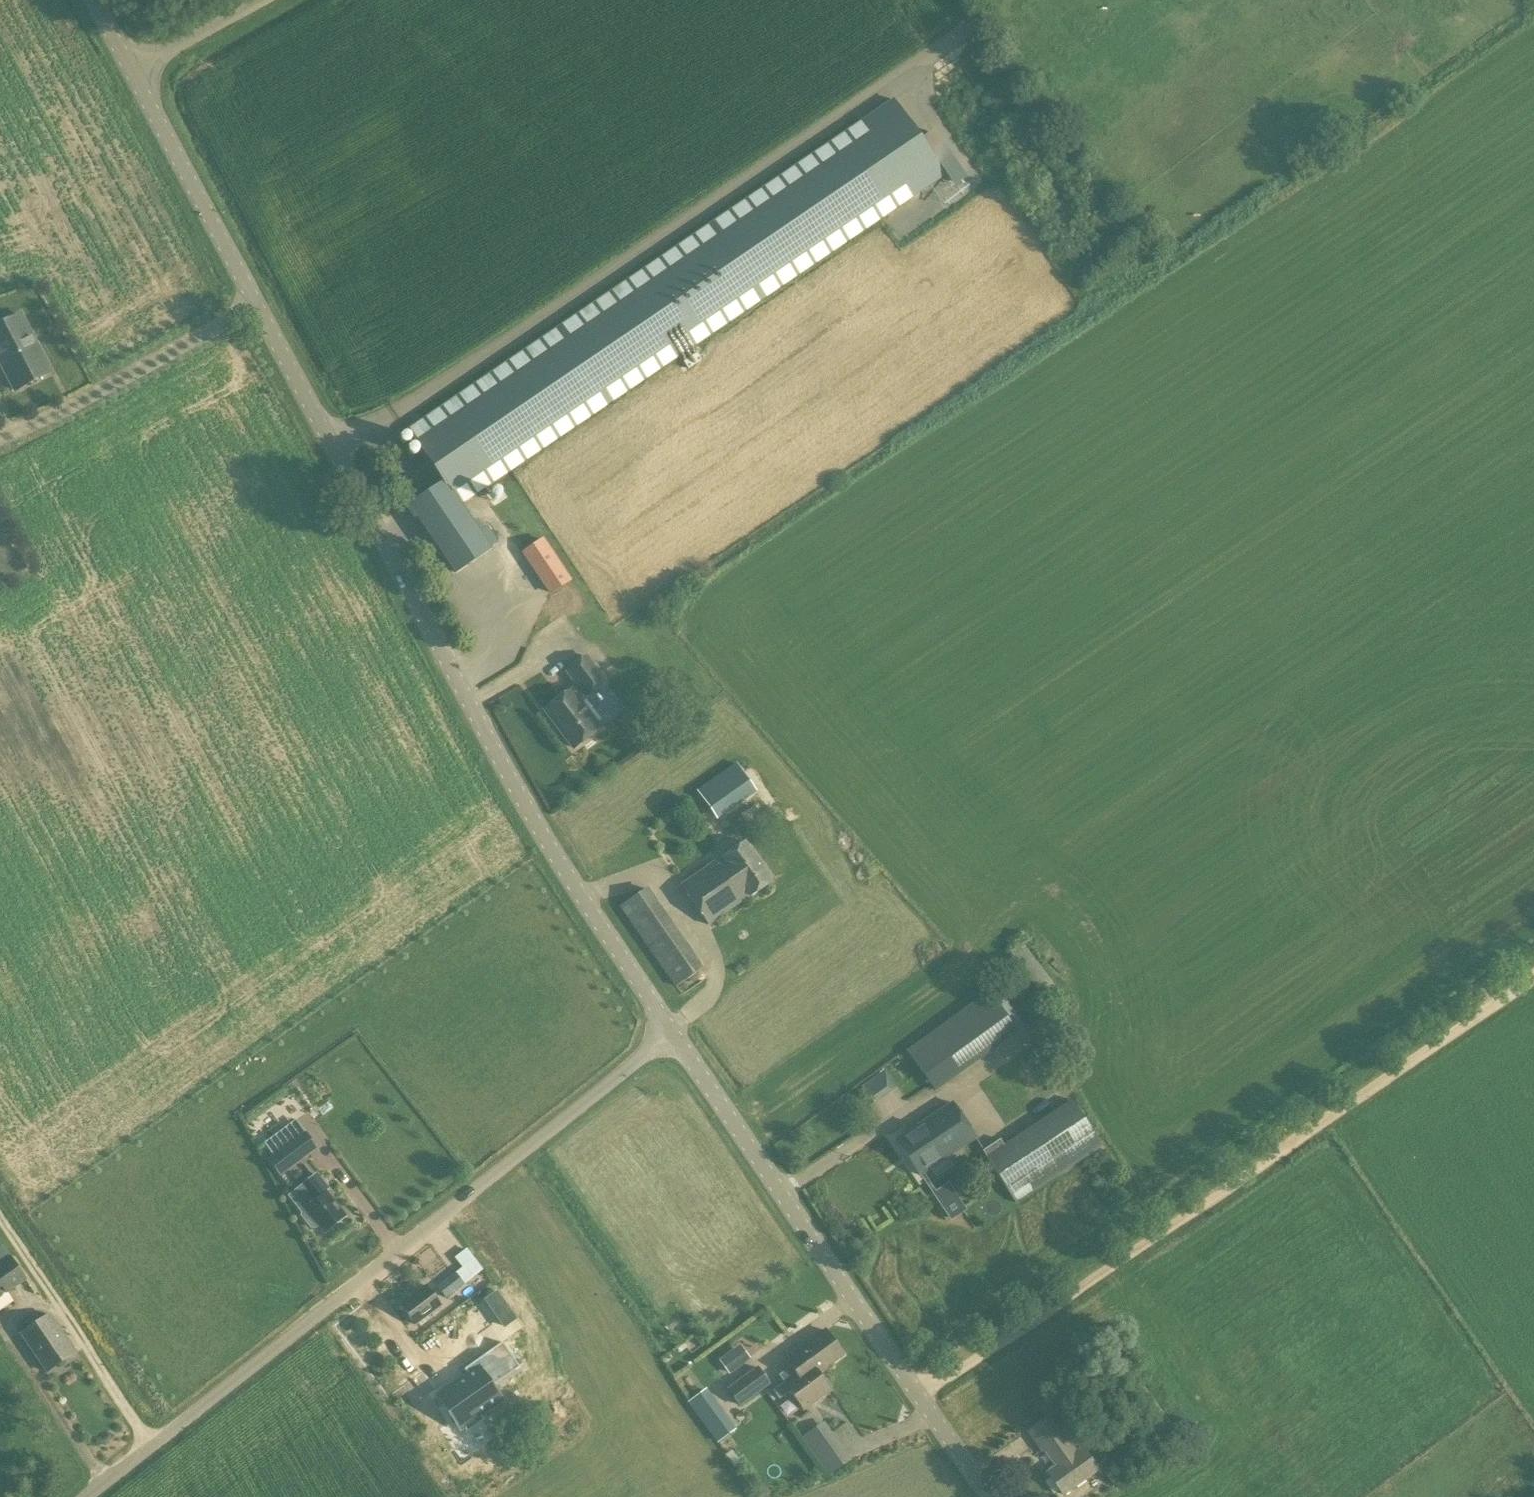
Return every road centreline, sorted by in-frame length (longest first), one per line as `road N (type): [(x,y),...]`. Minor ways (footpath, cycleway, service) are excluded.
road 1 (unclassified): [(672,1032),(525,807),(129,70)]
road 2 (track): [(922,1394),(1533,970)]
road 3 (unclassified): [(157,1442),(672,1032)]
road 4 (unclassified): [(995,1496),(672,1032)]
road 5 (unclassified): [(157,1442),(0,1214)]
road 6 (unclassified): [(129,70),(260,0)]

